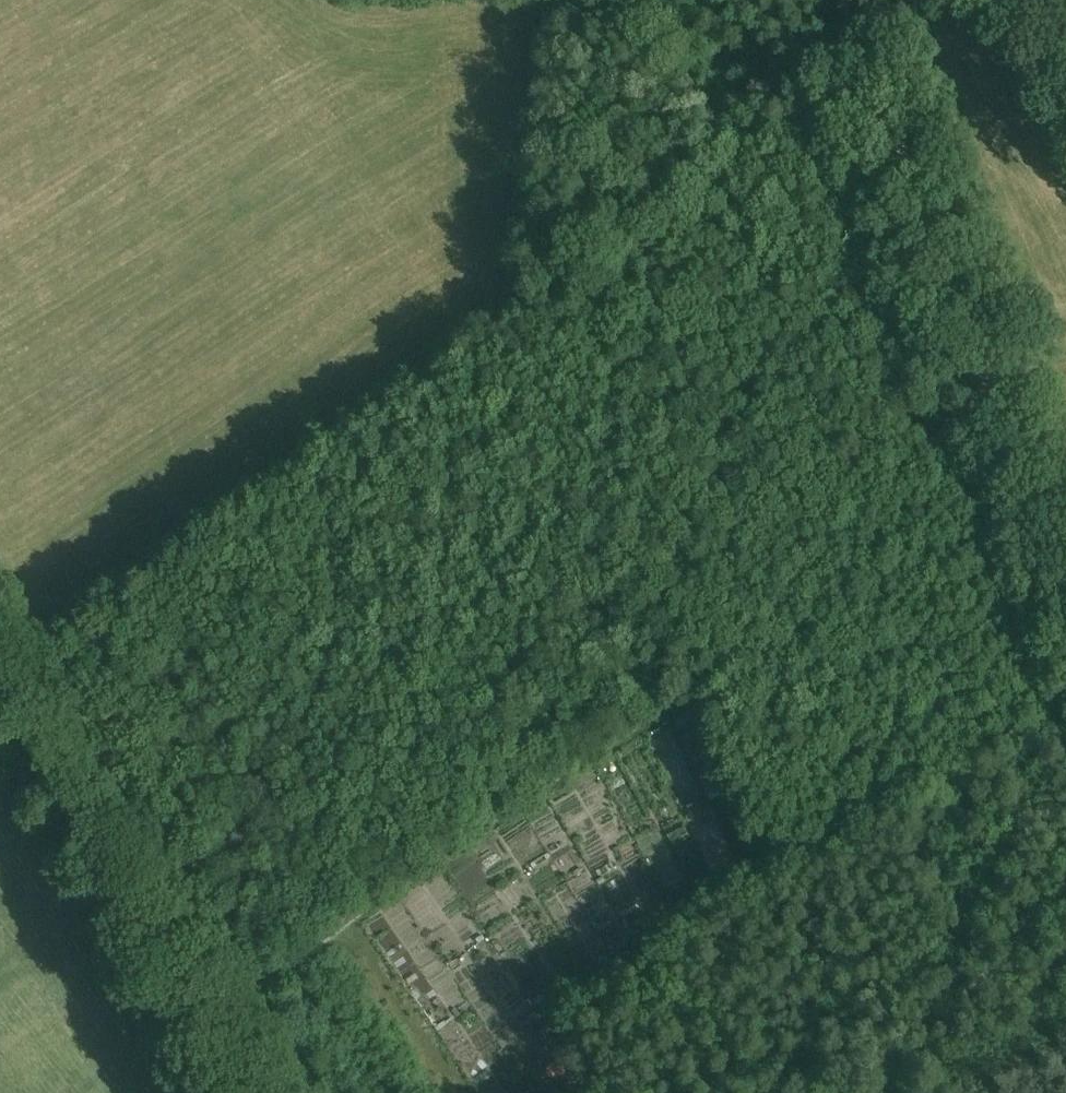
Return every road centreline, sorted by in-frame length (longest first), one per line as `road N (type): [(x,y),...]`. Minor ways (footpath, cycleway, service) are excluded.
road 1 (track): [(1065,602),(842,0)]
road 2 (track): [(0,694),(254,1092)]

